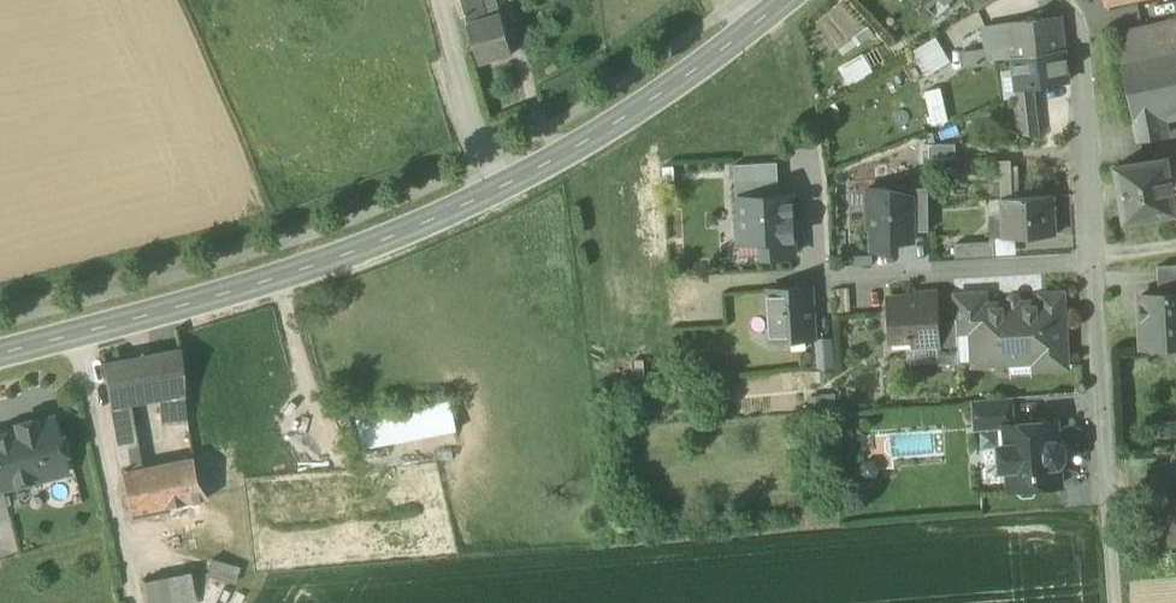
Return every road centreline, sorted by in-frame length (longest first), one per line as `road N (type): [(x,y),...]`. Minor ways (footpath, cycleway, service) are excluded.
road 1 (tertiary): [(0,354),(267,283),(459,209),(660,95),(778,0)]
road 2 (residential): [(1094,265),(1114,556)]
road 3 (residential): [(1056,0),(1077,22),(1094,265)]
road 4 (residential): [(1094,265),(840,276)]

